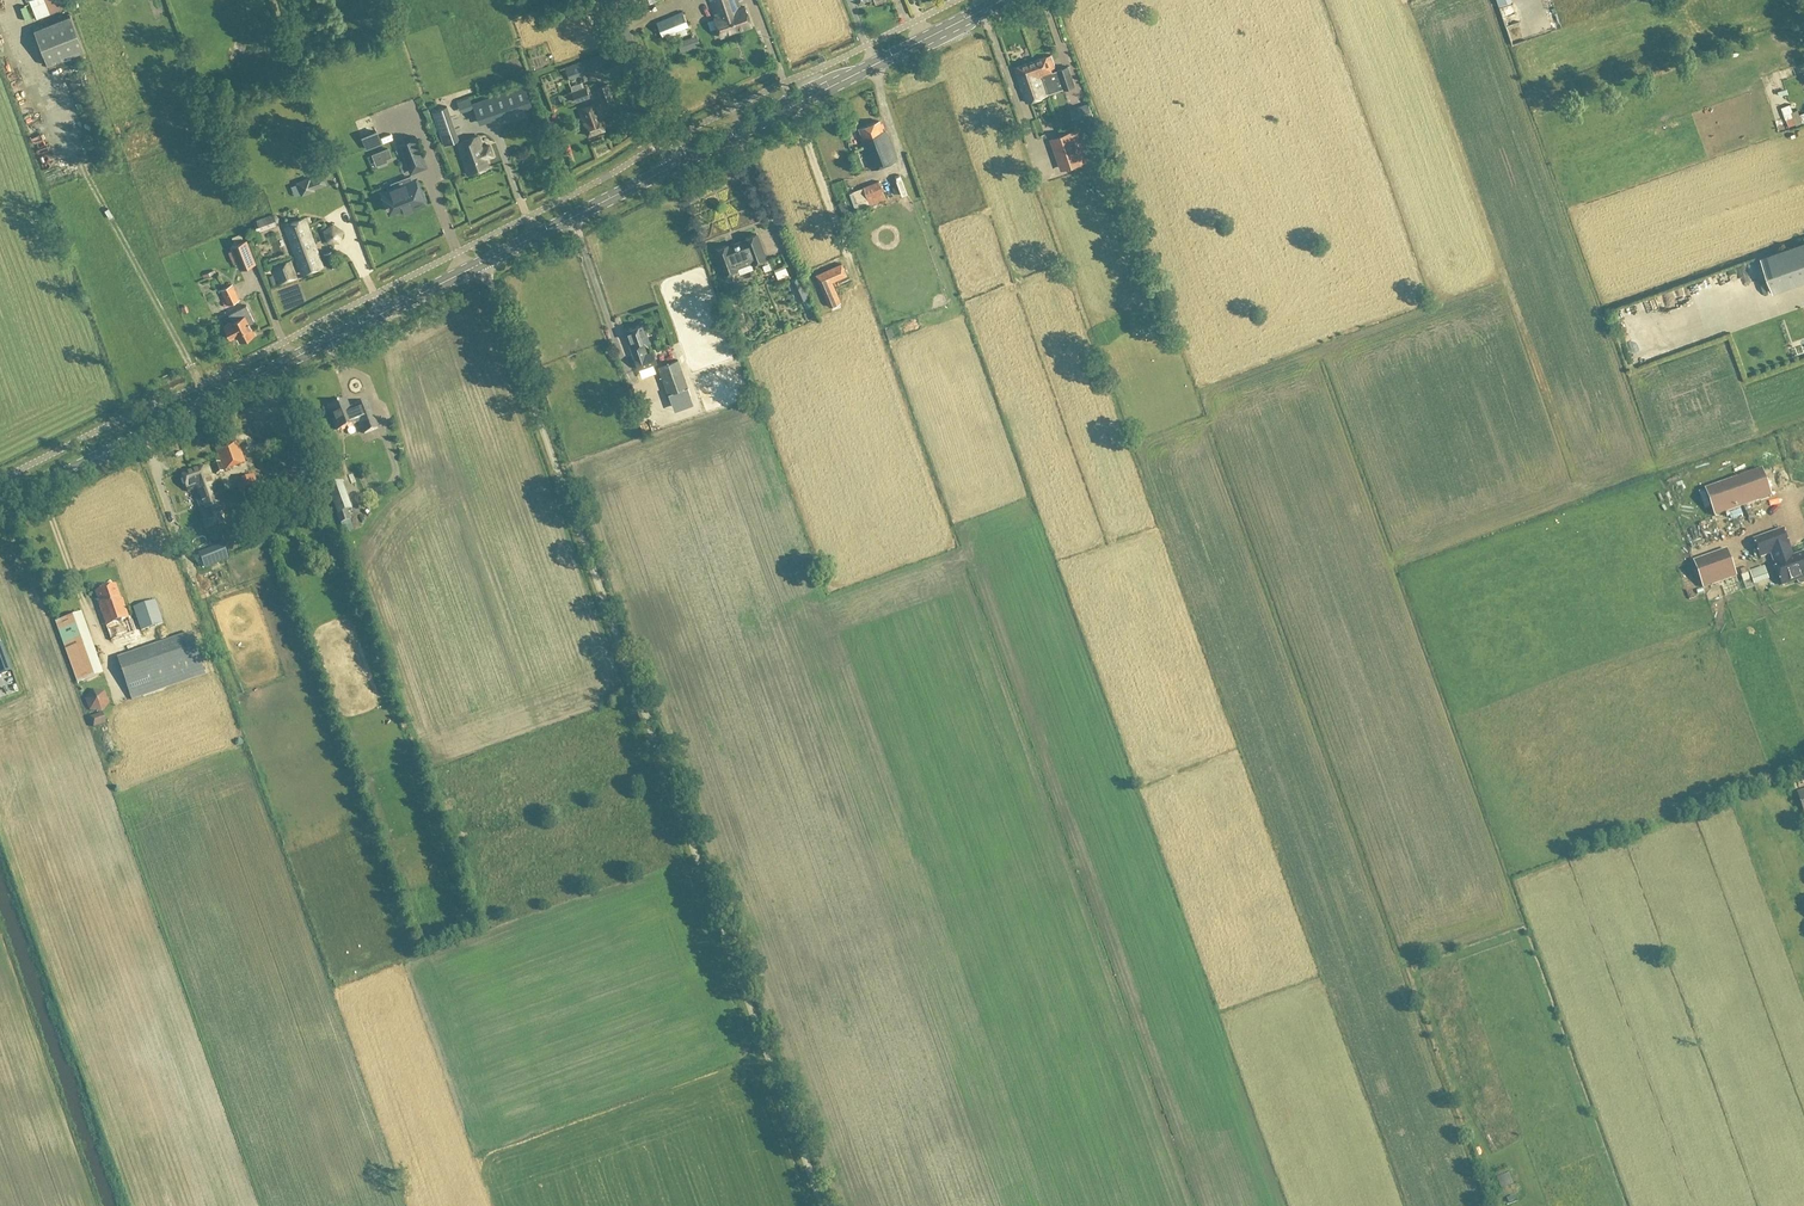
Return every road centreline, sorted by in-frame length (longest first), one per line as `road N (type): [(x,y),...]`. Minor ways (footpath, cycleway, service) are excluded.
road 1 (unclassified): [(826,1205),(480,265)]
road 2 (secondary): [(0,507),(480,265)]
road 3 (secondary): [(678,165),(1004,0)]
road 4 (secondary): [(480,265),(678,165)]
road 5 (unclassified): [(678,165),(611,0)]

